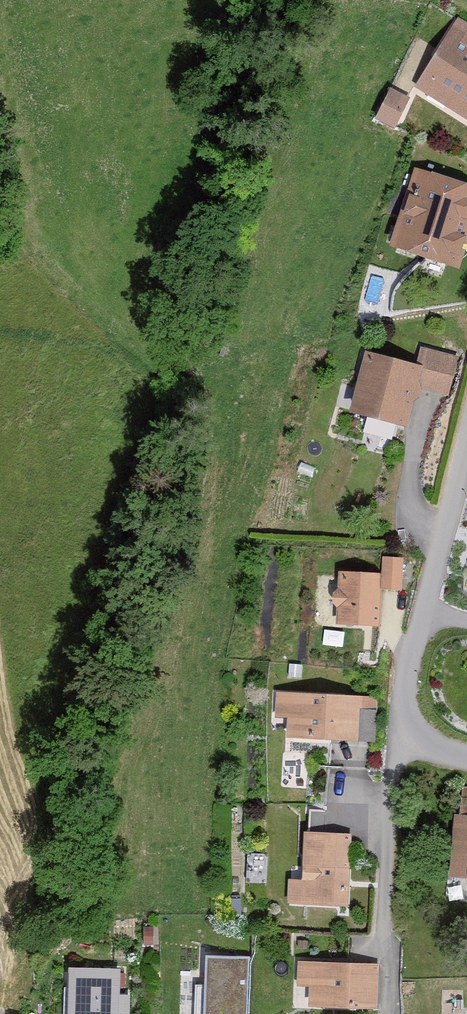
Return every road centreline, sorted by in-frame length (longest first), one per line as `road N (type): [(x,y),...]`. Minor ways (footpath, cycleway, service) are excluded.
road 1 (residential): [(466,436),(421,610),(408,739)]
road 2 (residential): [(408,739),(395,1013)]

